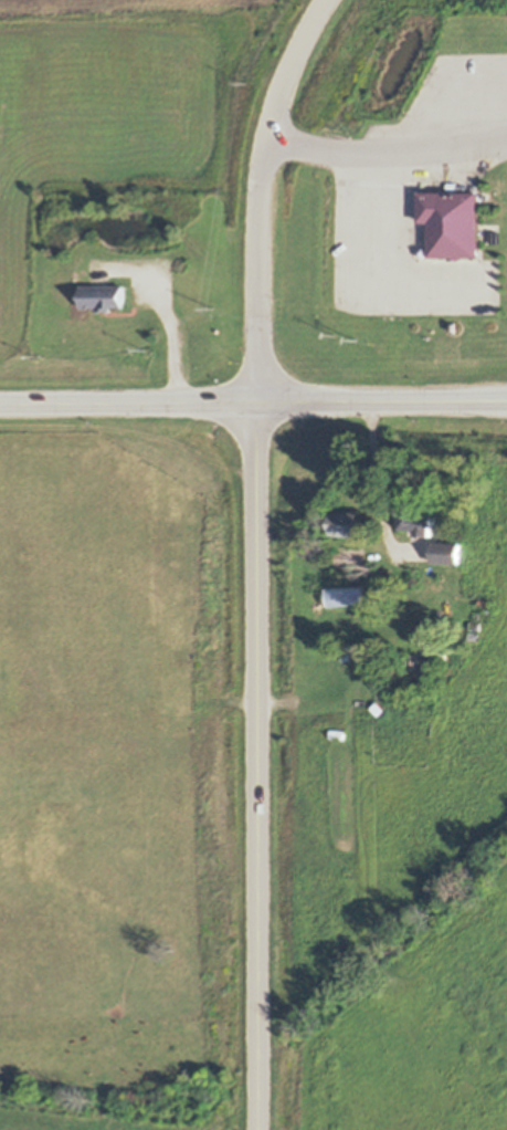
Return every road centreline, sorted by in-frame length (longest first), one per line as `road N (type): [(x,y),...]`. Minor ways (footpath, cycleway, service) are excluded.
road 1 (residential): [(261,402),(263,1129)]
road 2 (secondary): [(506,402),(0,405)]
road 3 (residential): [(261,402),(262,179),(285,92),(330,0)]

